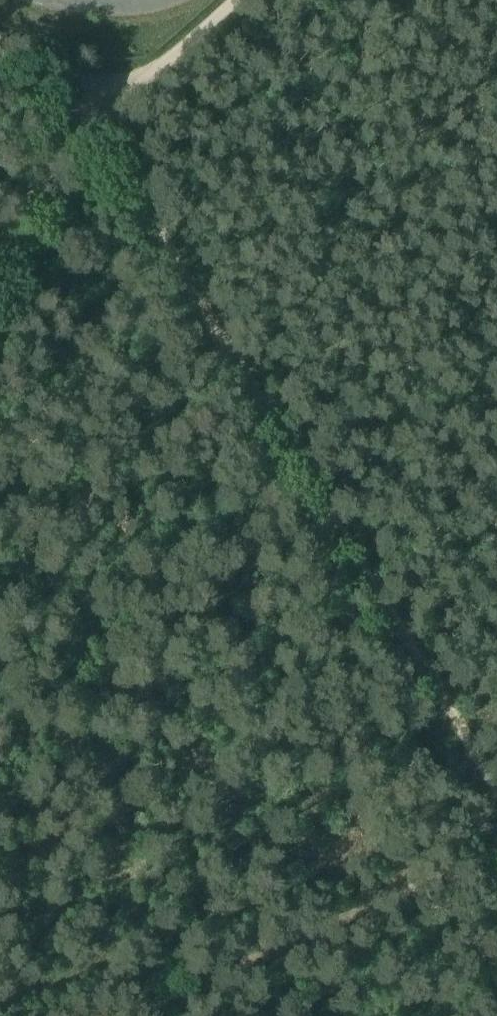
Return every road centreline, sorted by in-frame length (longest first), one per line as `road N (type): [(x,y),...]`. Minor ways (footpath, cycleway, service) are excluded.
road 1 (track): [(116,104),(118,164),(496,793)]
road 2 (track): [(116,1015),(496,852)]
road 3 (track): [(0,251),(33,189),(116,104)]
road 4 (track): [(116,104),(235,0)]
road 5 (track): [(0,45),(87,80),(116,104)]

